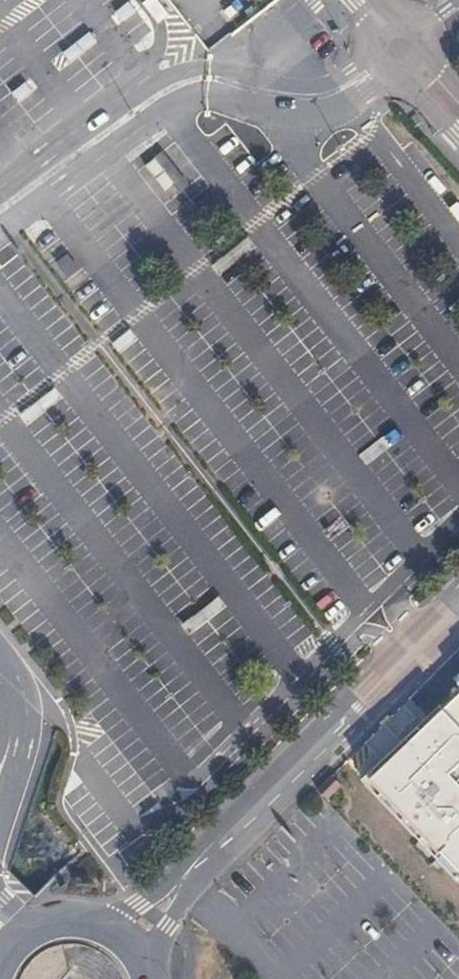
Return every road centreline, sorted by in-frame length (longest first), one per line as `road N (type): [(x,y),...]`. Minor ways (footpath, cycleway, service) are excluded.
road 1 (unclassified): [(199,857),(458,606)]
road 2 (unclassified): [(199,857),(87,927)]
road 3 (unclassified): [(139,968),(199,857)]

